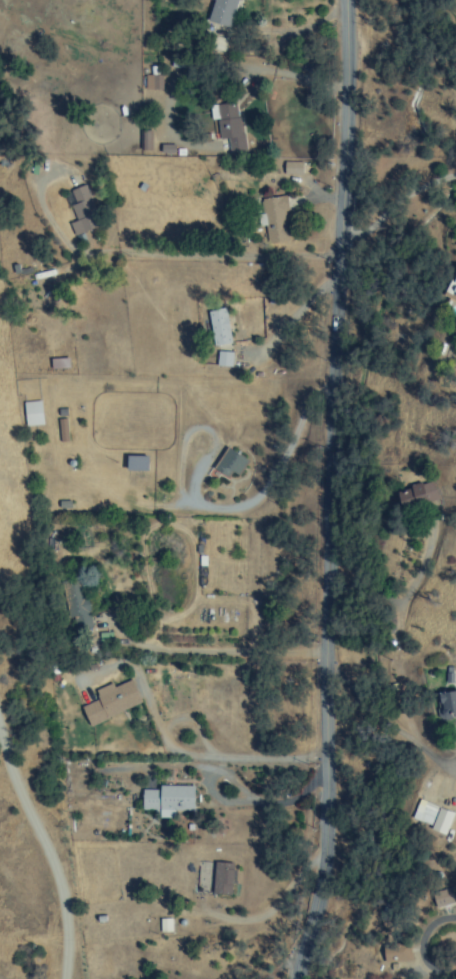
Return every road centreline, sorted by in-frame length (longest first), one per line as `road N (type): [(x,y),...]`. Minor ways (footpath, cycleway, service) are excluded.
road 1 (tertiary): [(344,0),(325,842),(297,978)]

